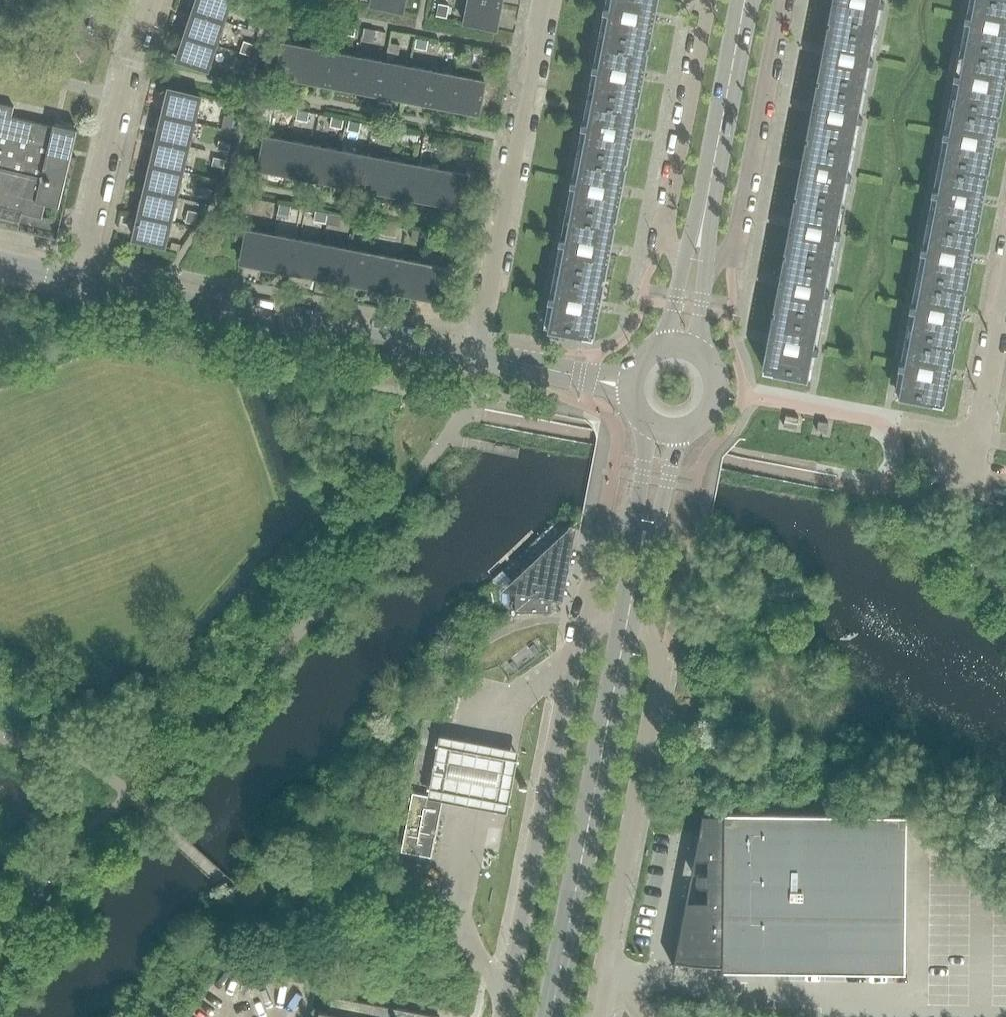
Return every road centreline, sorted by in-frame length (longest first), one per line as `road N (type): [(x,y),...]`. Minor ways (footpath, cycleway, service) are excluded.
road 1 (unclassified): [(478,354),(80,281)]
road 2 (secondary): [(551,1016),(625,629)]
road 3 (unclassified): [(574,655),(503,1016)]
road 4 (residential): [(478,354),(545,0)]
road 5 (unclassified): [(594,1016),(660,676)]
road 6 (residential): [(80,281),(152,0)]
road 7 (residential): [(734,243),(780,0)]
road 8 (residential): [(710,0),(665,232)]
road 9 (residential): [(969,487),(1005,290)]
road 10 (secondary): [(640,595),(675,449),(686,429)]
road 11 (unclassified): [(630,387),(478,354)]
road 12 (secondary): [(711,180),(737,44)]

